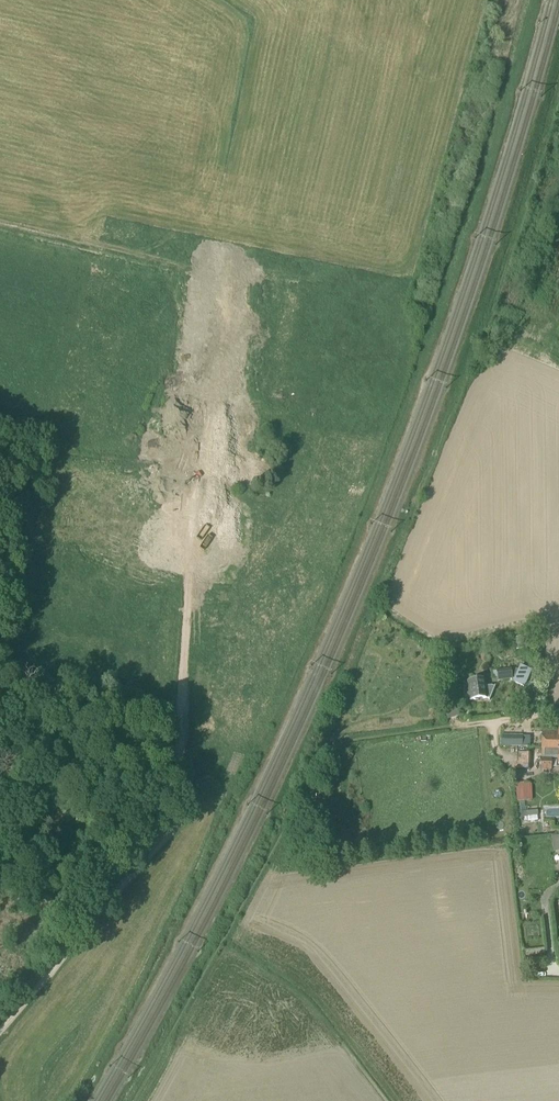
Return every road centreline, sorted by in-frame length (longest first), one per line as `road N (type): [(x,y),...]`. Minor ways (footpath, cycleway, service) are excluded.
road 1 (track): [(0,1025),(189,803),(177,720),(189,577)]
road 2 (track): [(183,268),(0,223)]

